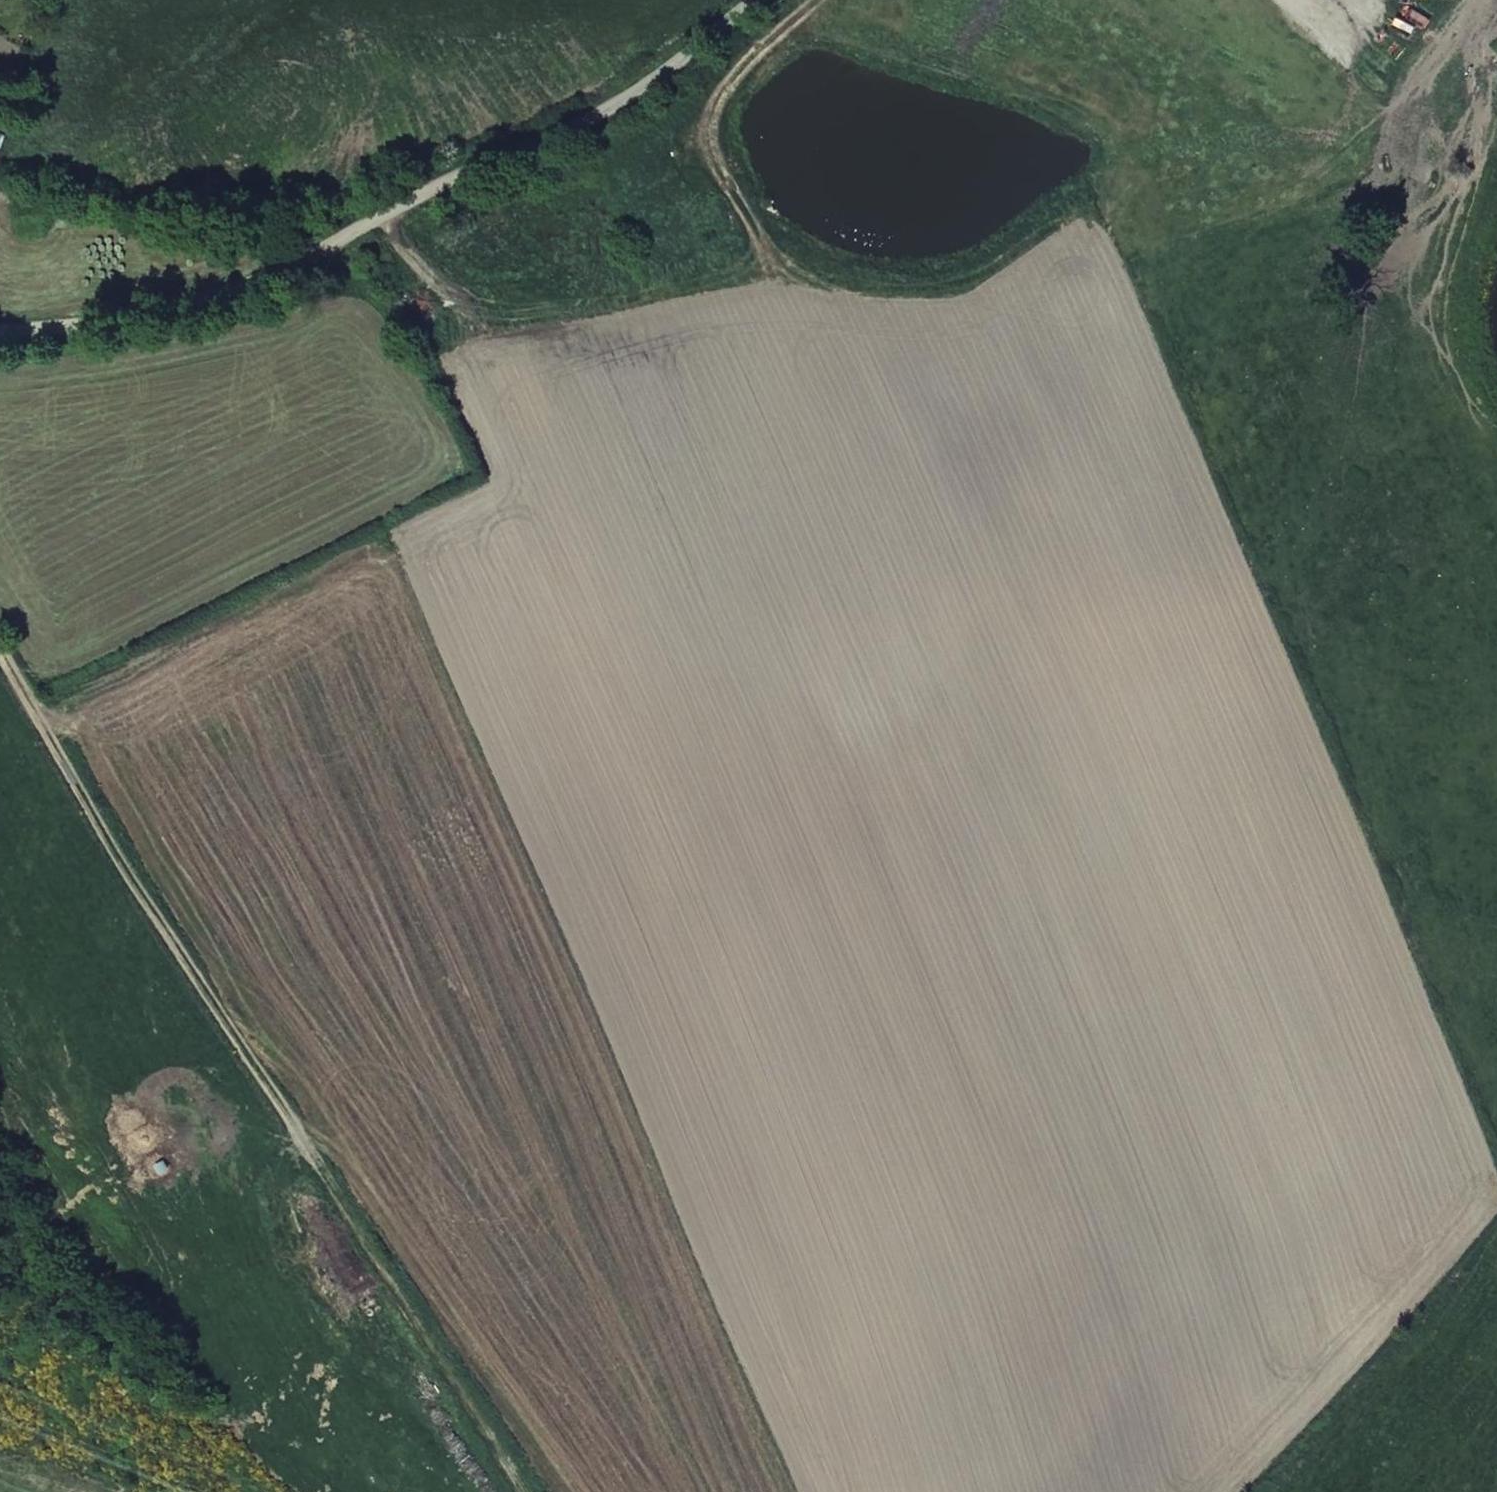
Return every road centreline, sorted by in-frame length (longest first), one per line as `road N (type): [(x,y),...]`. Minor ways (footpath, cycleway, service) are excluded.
road 1 (track): [(0,648),(120,861),(524,1491)]
road 2 (unclassified): [(751,0),(621,97),(417,193),(287,272),(184,304),(51,328),(0,328)]

